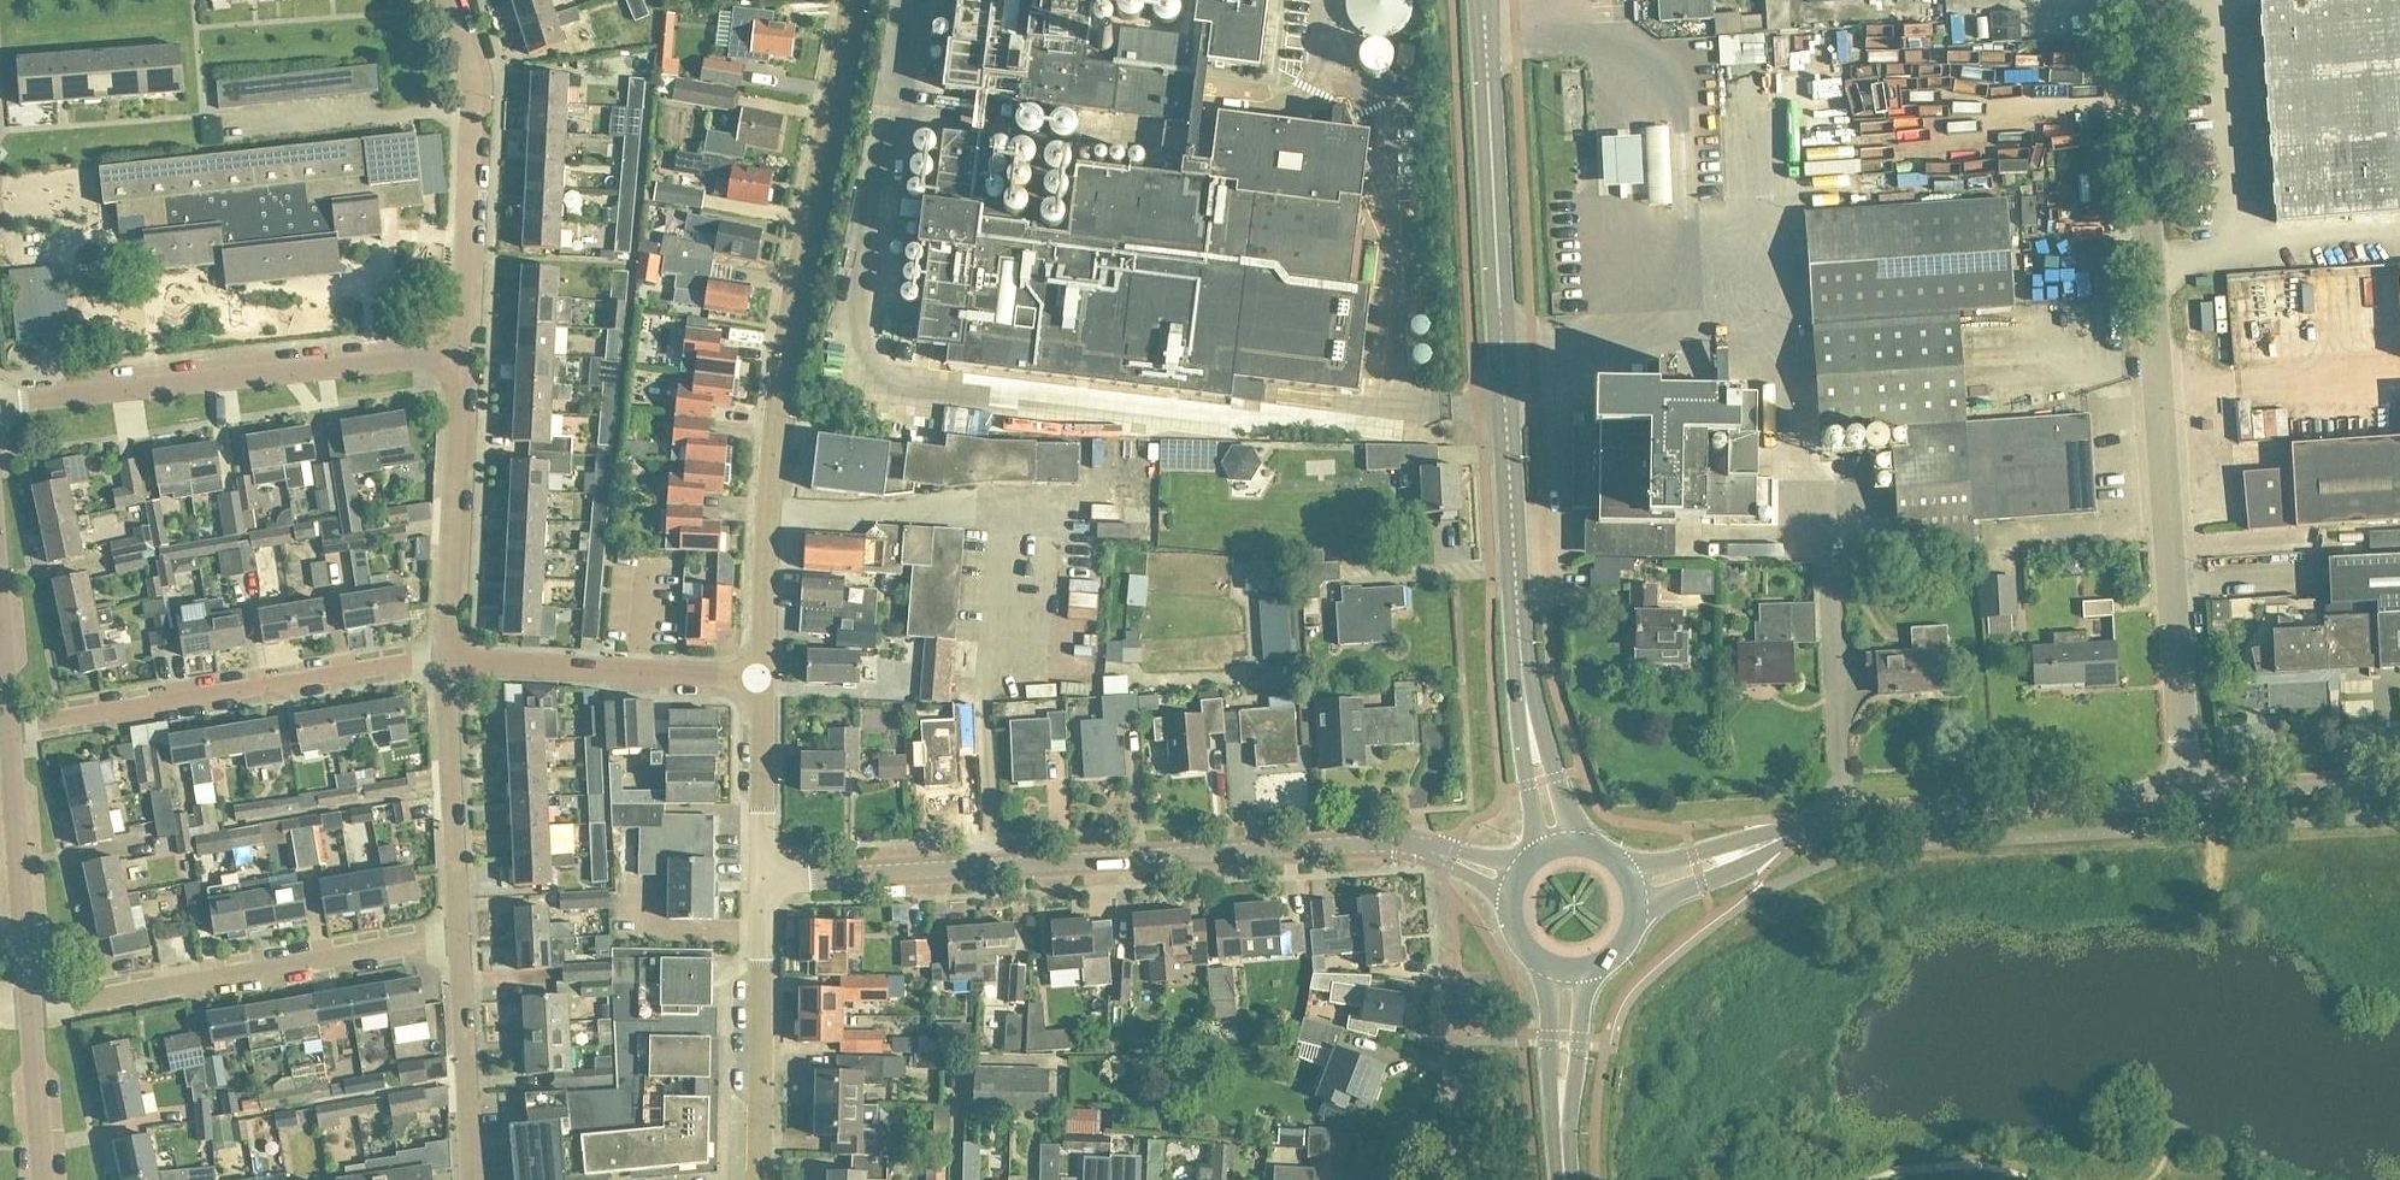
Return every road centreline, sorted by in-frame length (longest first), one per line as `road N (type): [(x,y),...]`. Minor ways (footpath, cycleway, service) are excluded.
road 1 (secondary): [(1557,844),(1518,688),(1485,0)]
road 2 (unclassified): [(2130,0),(2186,795)]
road 3 (tertiary): [(1514,885),(1371,843),(762,877)]
road 4 (residential): [(764,681),(785,344),(849,0)]
road 5 (residential): [(464,352),(0,401)]
road 6 (residential): [(462,665),(414,663),(5,729)]
road 7 (residential): [(460,934),(29,1011)]
road 8 (residential): [(464,352),(477,77),(453,0)]
road 9 (tertiary): [(1848,818),(2186,795)]
road 10 (residential): [(462,665),(464,352)]
road 11 (residential): [(764,681),(462,665)]
road 12 (tertiary): [(762,877),(758,1179)]
road 13 (tertiary): [(29,1011),(5,729)]
road 14 (residential): [(460,934),(462,665)]
road 15 (residential): [(473,1179),(460,934)]
road 16 (residential): [(1472,1179),(1454,945)]
road 17 (tertiary): [(1848,818),(1635,888)]
road 18 (tertiary): [(2186,795),(2399,782)]
road 19 (secondary): [(1566,1179),(1560,1107),(1571,969)]
road 20 (residential): [(762,877),(764,681)]
road 21 (tertiary): [(43,1179),(29,1011)]
road 22 (secondary): [(1571,969),(1592,967),(1626,943),(1635,888)]

